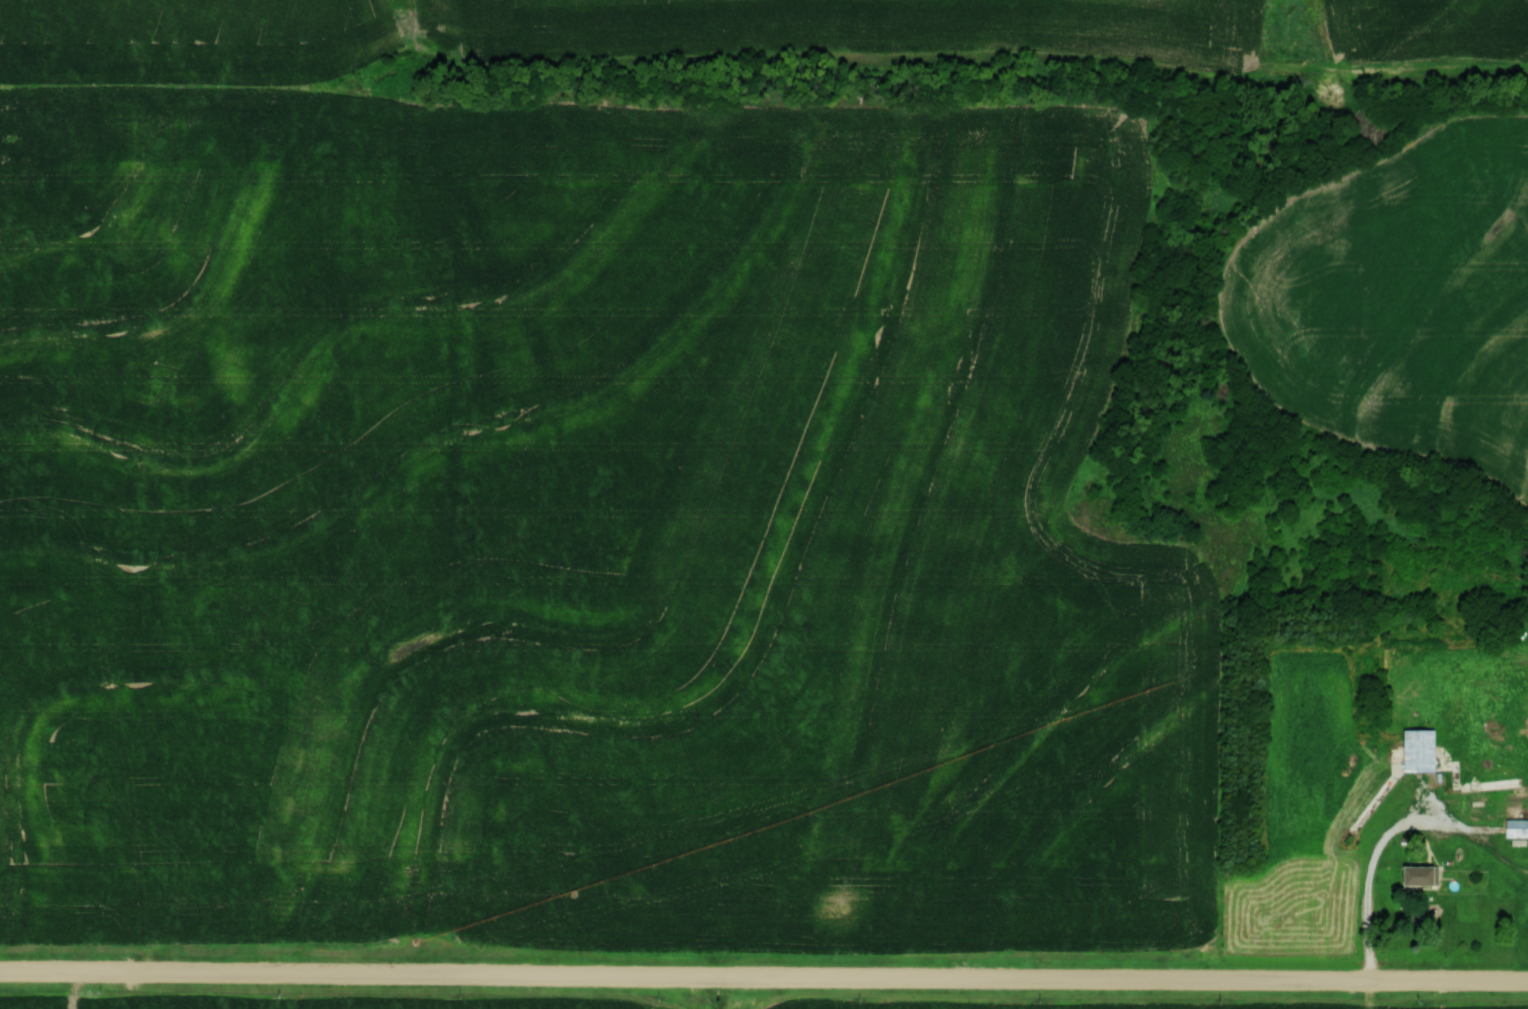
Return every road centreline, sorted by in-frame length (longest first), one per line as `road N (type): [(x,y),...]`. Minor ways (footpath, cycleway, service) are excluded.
road 1 (tertiary): [(0,974),(1527,985)]

